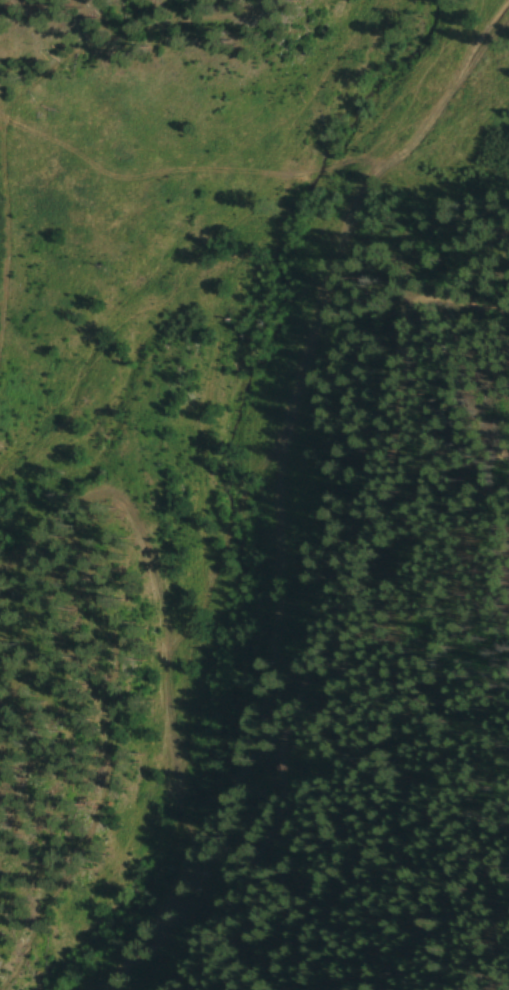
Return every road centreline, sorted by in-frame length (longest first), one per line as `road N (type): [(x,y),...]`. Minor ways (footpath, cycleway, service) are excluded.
road 1 (track): [(129,989),(196,878),(263,706),(287,436),(363,189),(416,142),(508,10)]
road 2 (track): [(508,309),(423,296),(411,308),(396,338),(397,389),(368,506),(283,702),(255,834),(161,989)]
road 3 (track): [(196,878),(171,779),(162,615),(148,551),(113,494),(68,502),(0,579)]

